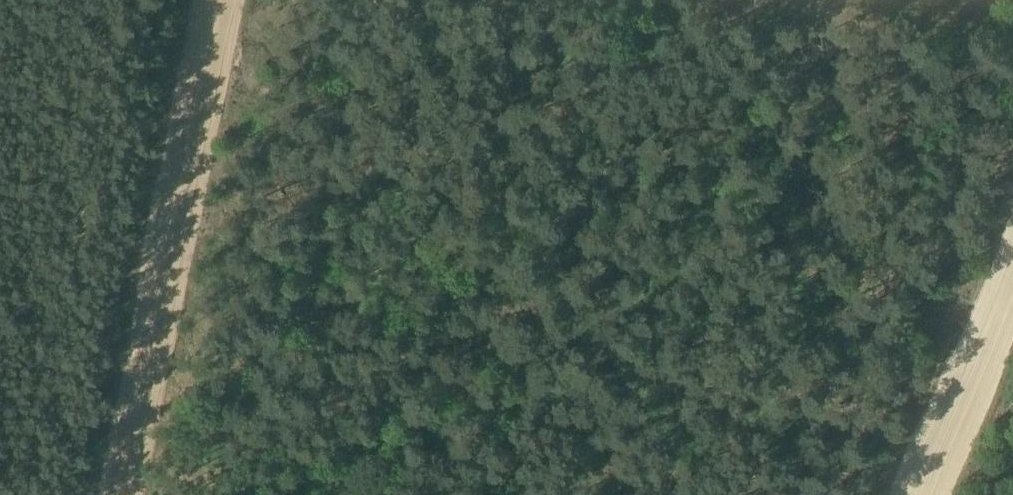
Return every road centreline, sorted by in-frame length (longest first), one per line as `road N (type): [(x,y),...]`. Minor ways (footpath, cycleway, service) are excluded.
road 1 (track): [(116,494),(218,0)]
road 2 (track): [(922,494),(1012,284)]

